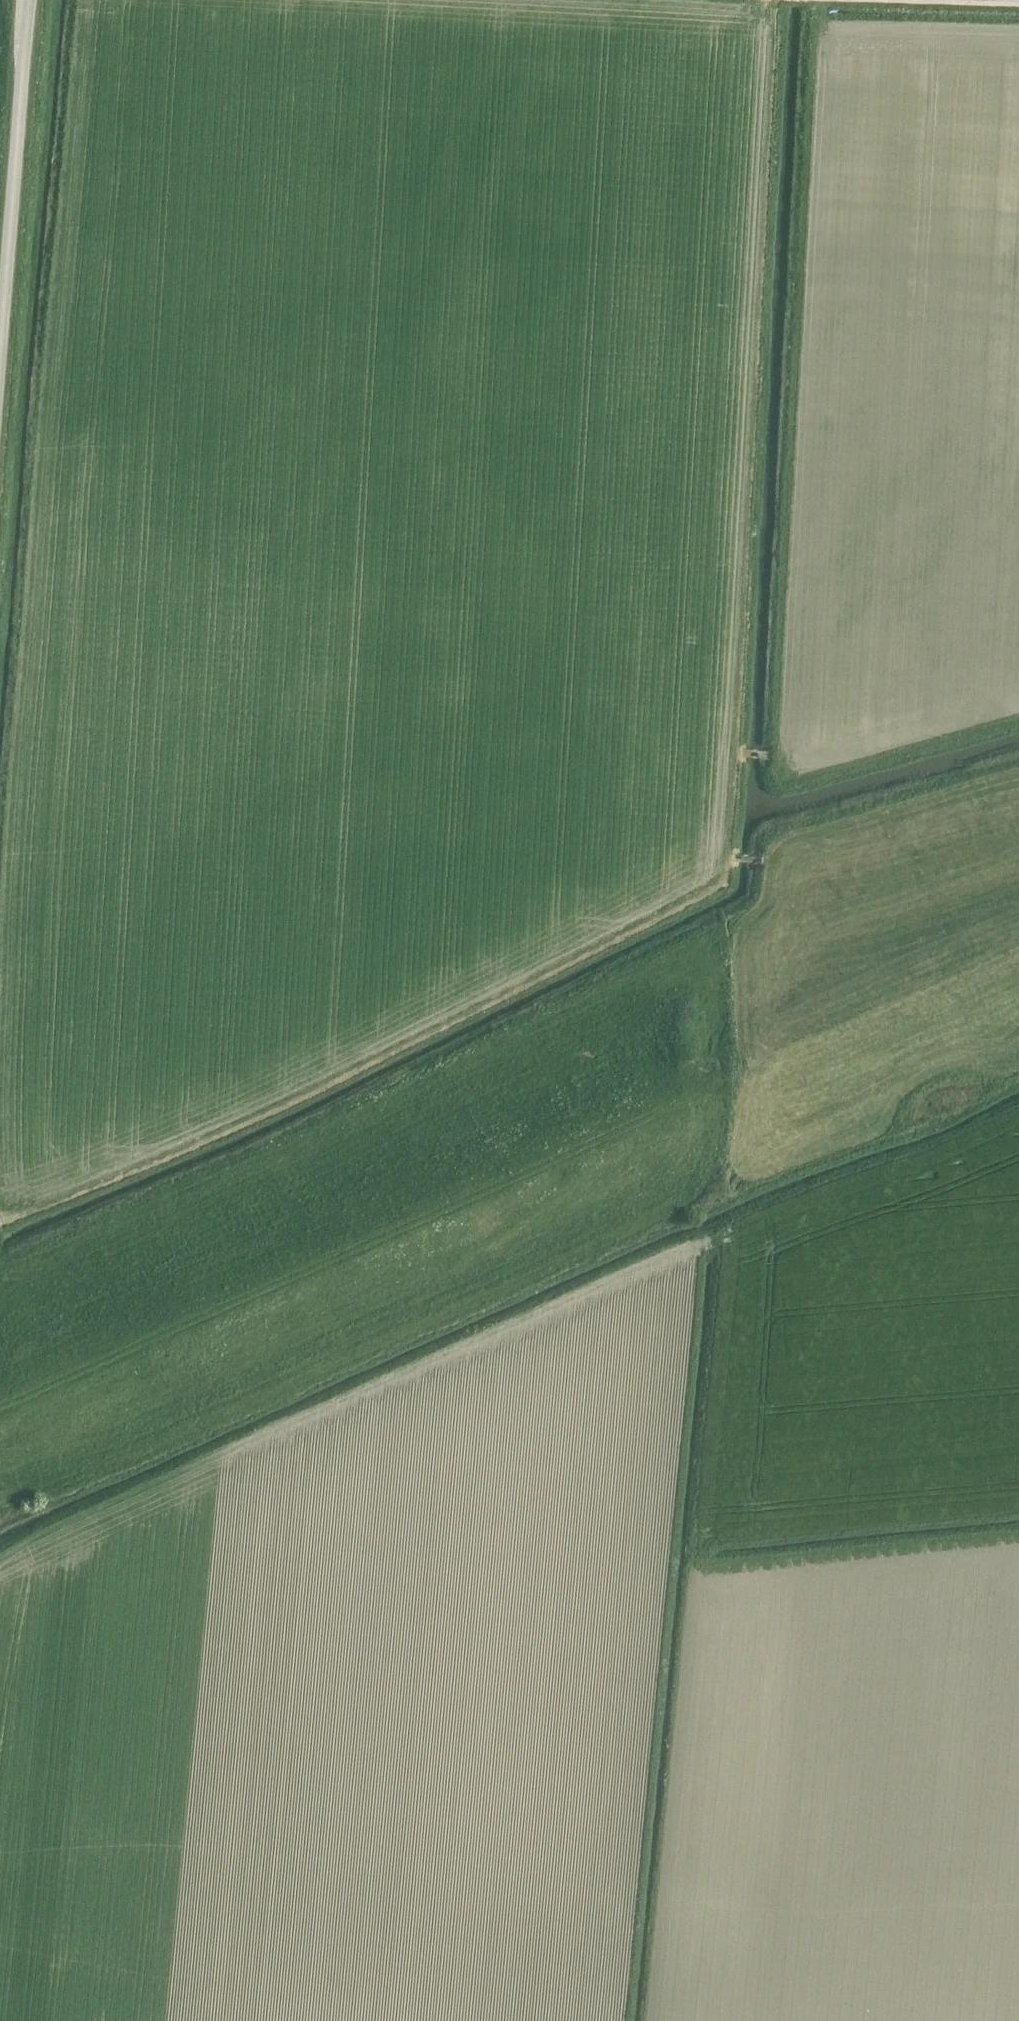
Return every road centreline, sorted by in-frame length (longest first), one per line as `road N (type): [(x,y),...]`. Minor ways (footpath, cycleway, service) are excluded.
road 1 (unclassified): [(0,371),(32,0)]

